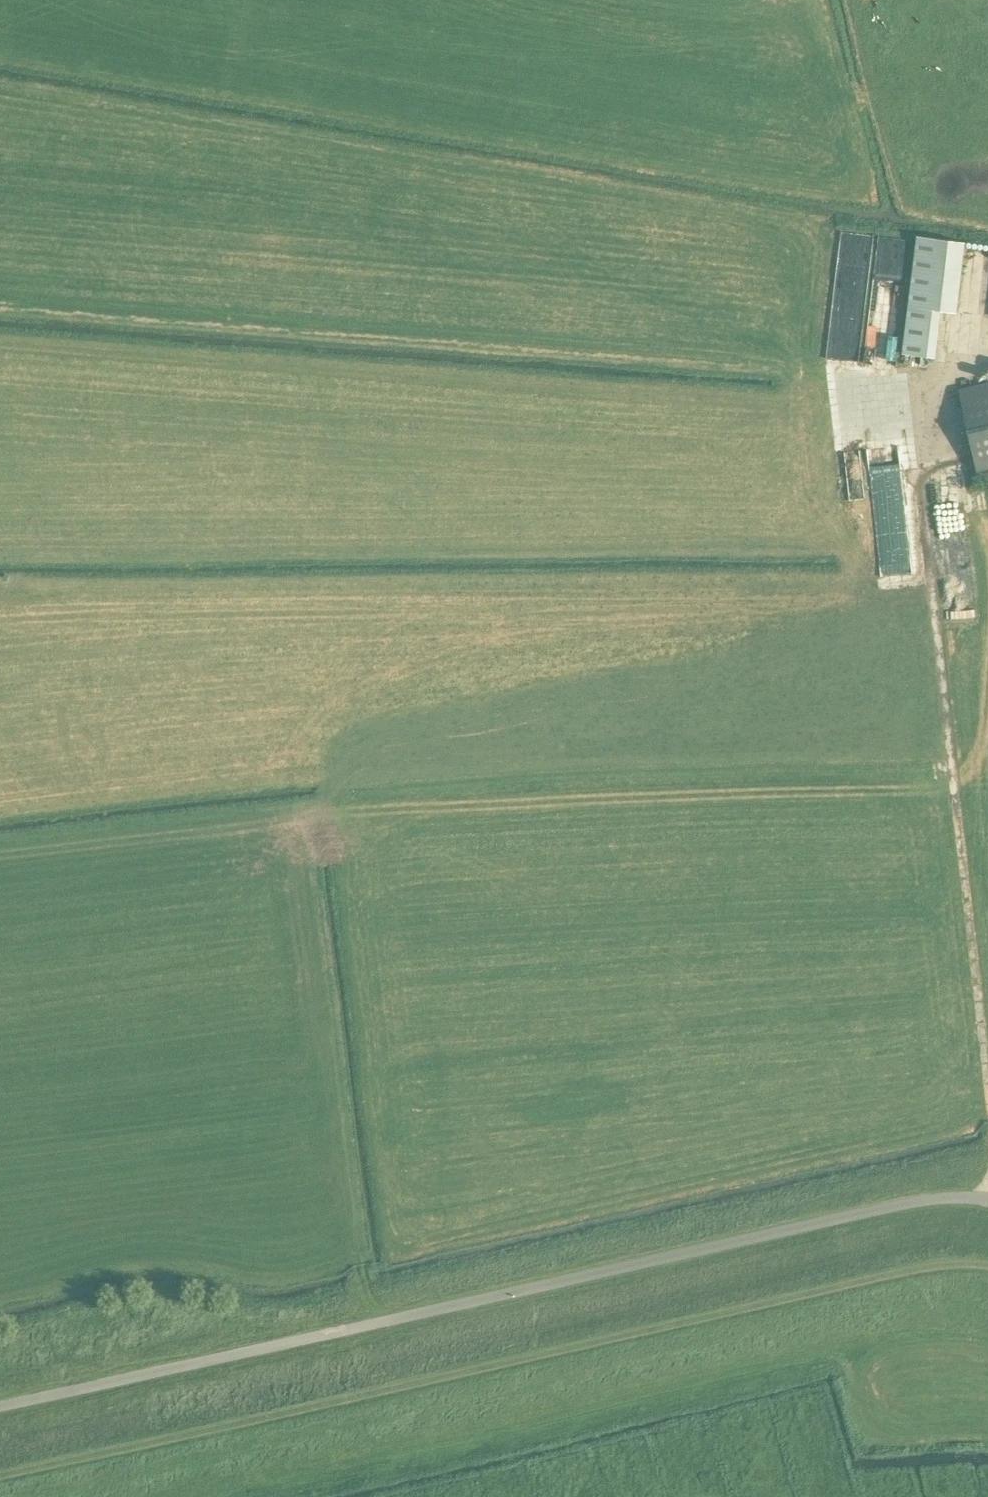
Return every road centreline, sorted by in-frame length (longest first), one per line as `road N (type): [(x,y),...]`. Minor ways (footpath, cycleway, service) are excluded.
road 1 (track): [(987,1262),(908,1268),(0,1472)]
road 2 (unclassified): [(987,1201),(873,1211),(0,1406)]

